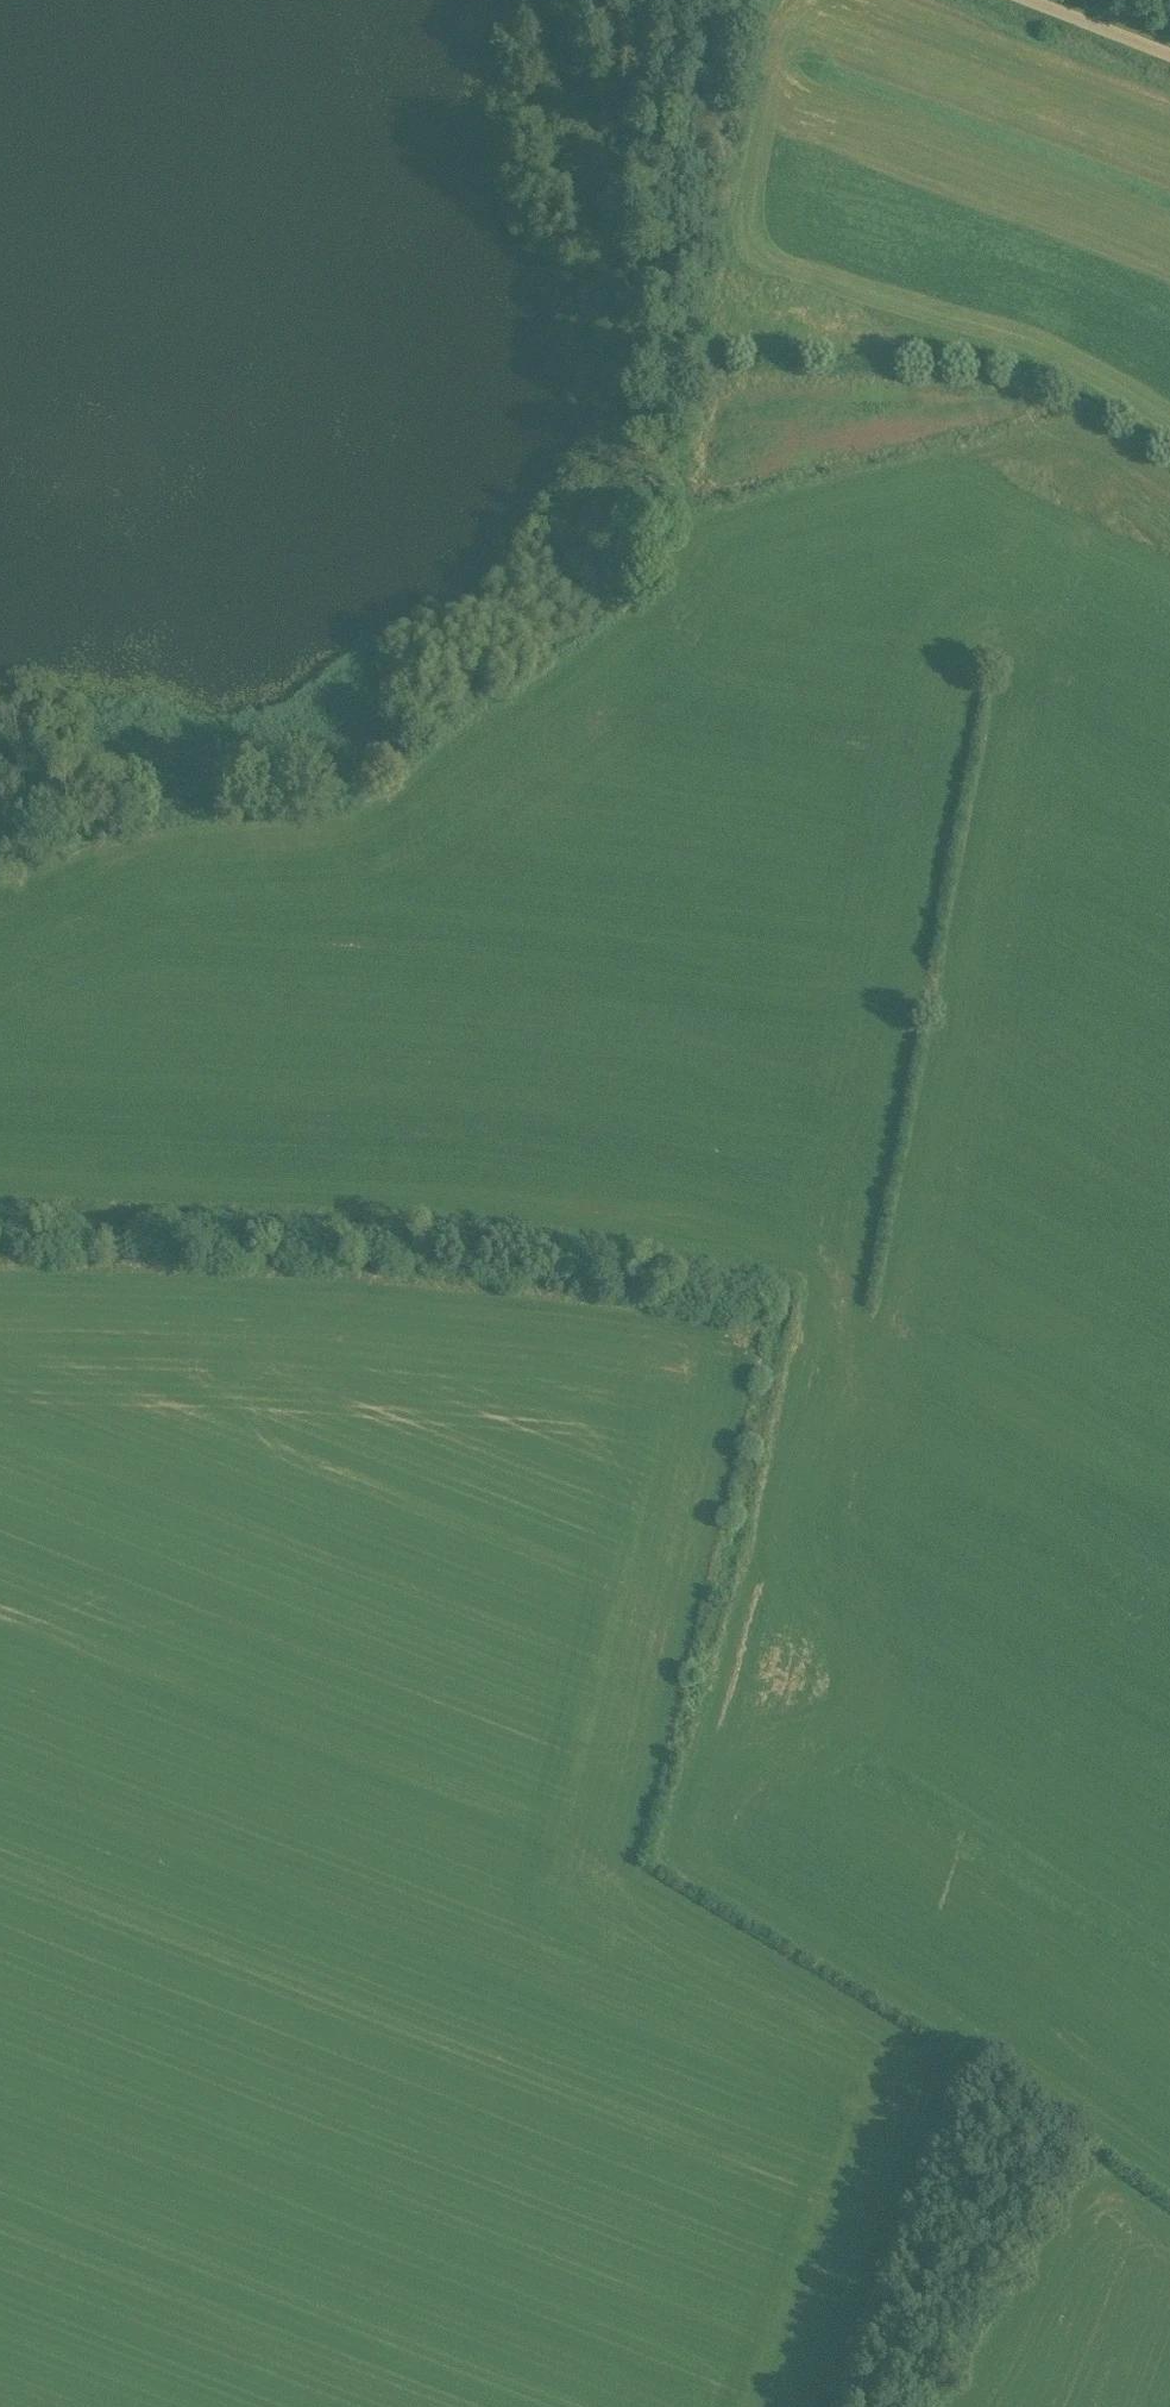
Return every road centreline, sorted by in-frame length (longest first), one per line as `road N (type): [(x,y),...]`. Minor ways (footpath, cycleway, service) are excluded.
road 1 (unclassified): [(1169,63),(1008,0)]

